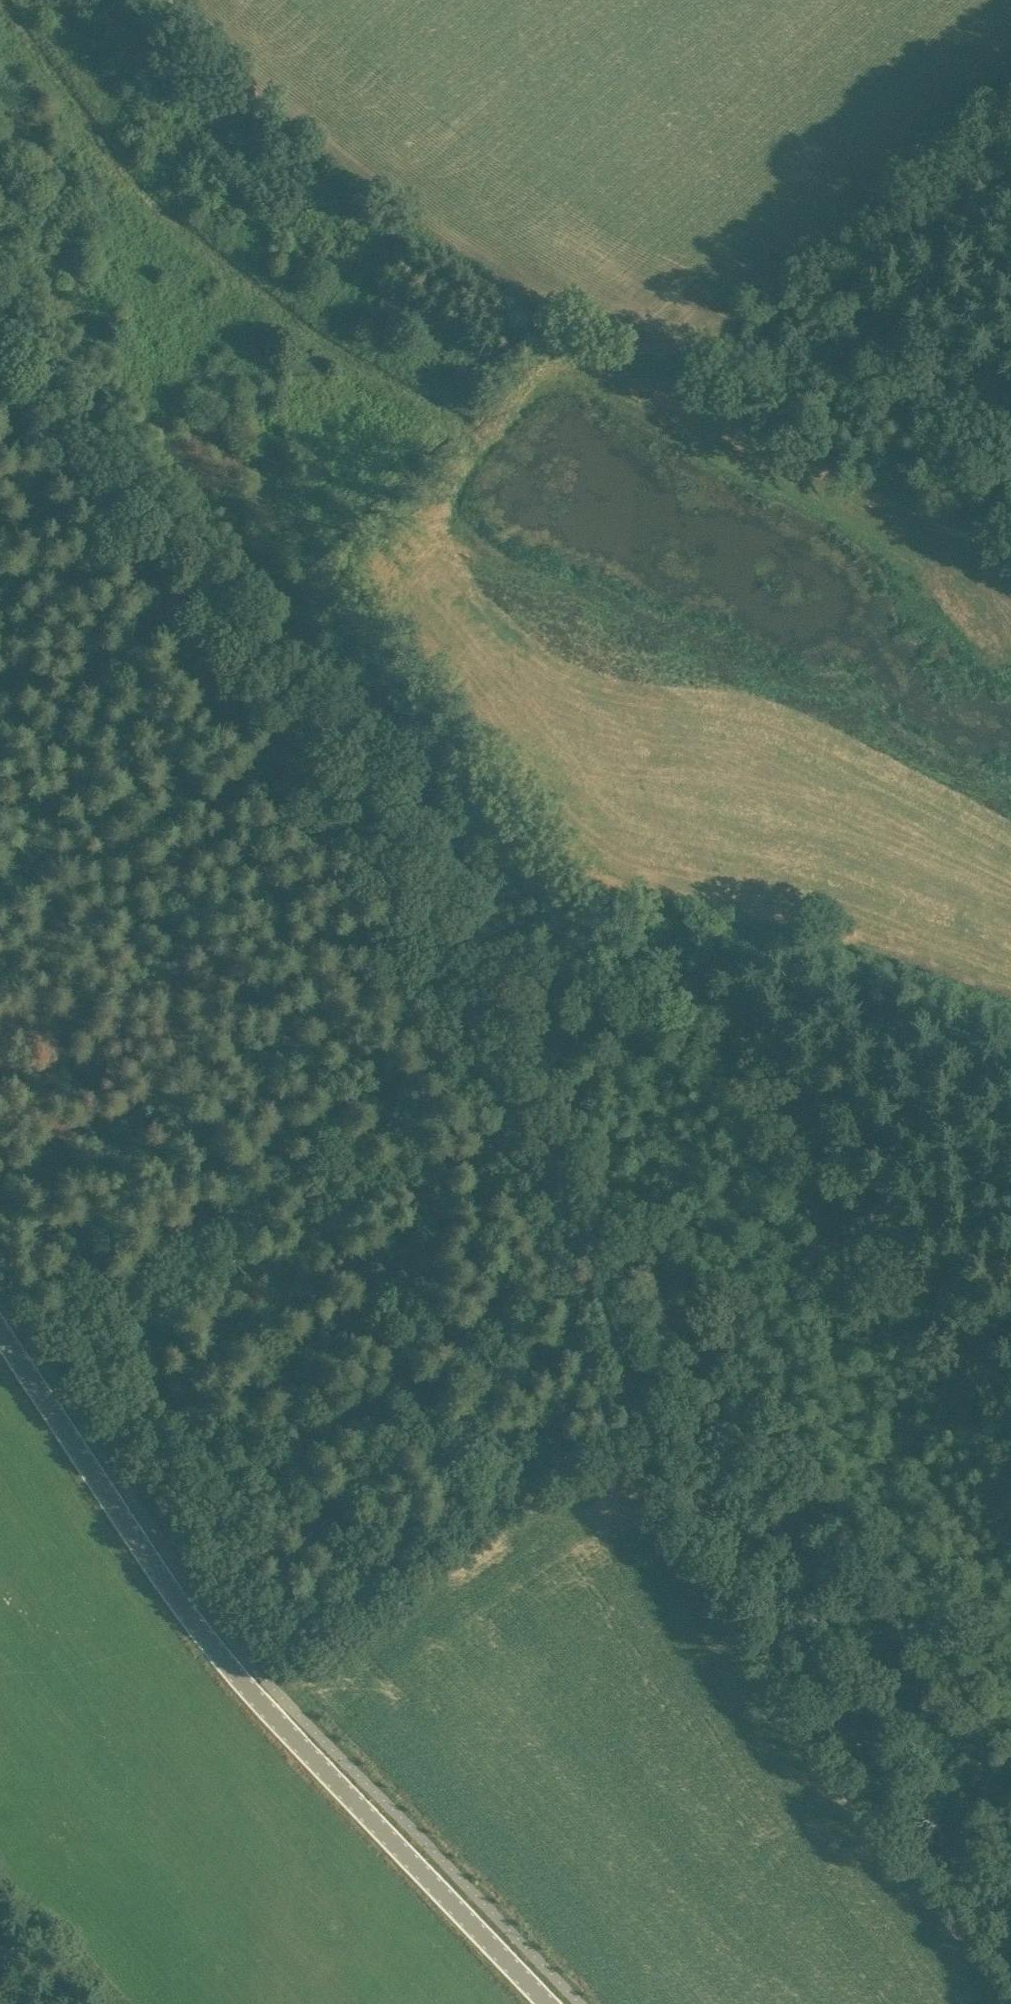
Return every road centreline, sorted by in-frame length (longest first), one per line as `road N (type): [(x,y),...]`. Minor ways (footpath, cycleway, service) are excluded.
road 1 (unclassified): [(549,2003),(226,1660),(164,1583),(0,1333)]

